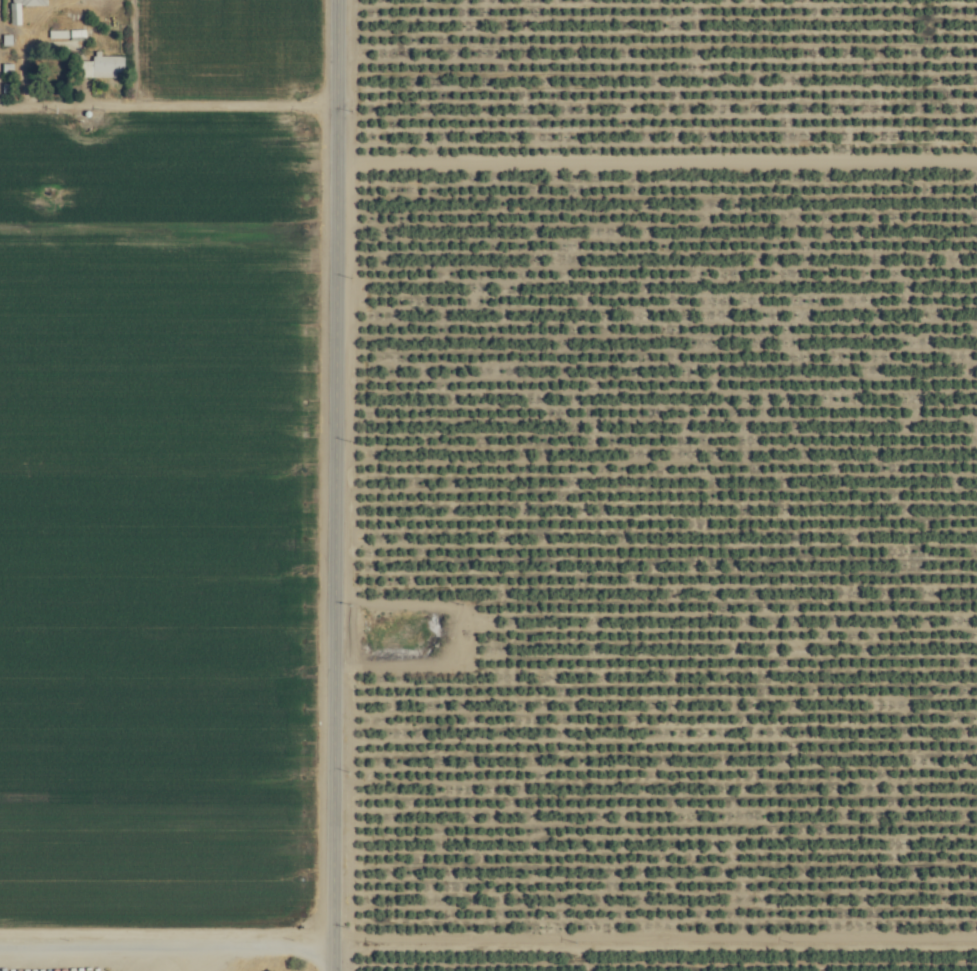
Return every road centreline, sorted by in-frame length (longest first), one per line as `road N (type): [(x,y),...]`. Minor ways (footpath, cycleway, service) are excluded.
road 1 (tertiary): [(321,931),(343,0)]
road 2 (residential): [(0,929),(321,931)]

